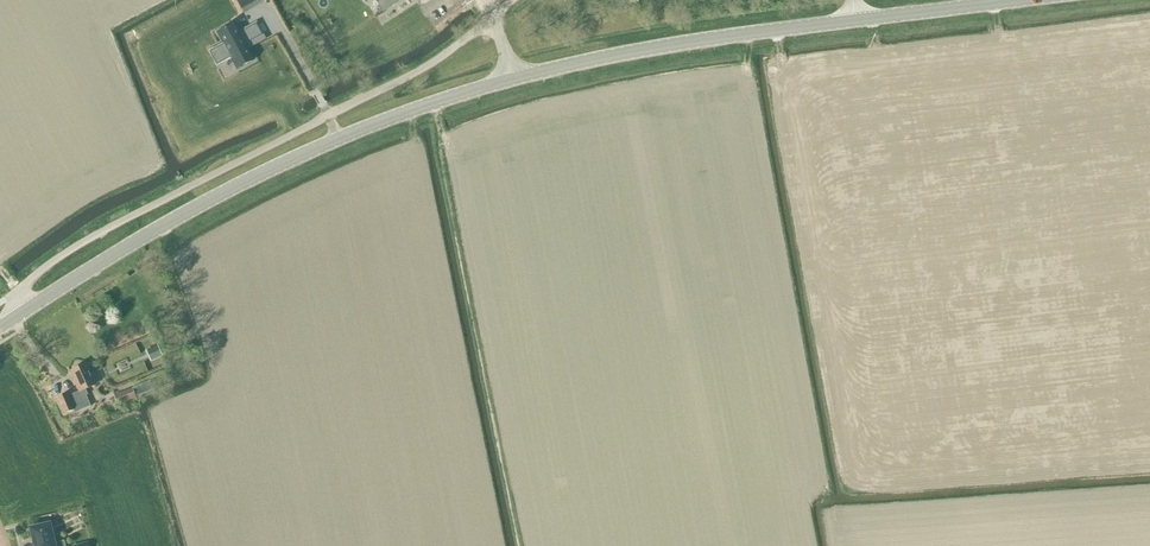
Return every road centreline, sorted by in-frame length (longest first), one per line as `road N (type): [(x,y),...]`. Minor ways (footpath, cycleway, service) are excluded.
road 1 (unclassified): [(18,315),(29,280),(66,252),(387,88),(492,17)]
road 2 (primary): [(513,79),(378,122),(181,215)]
road 3 (primary): [(857,19),(642,50),(513,79)]
road 4 (primary): [(18,315),(181,215)]
road 5 (primary): [(1009,0),(857,19)]

